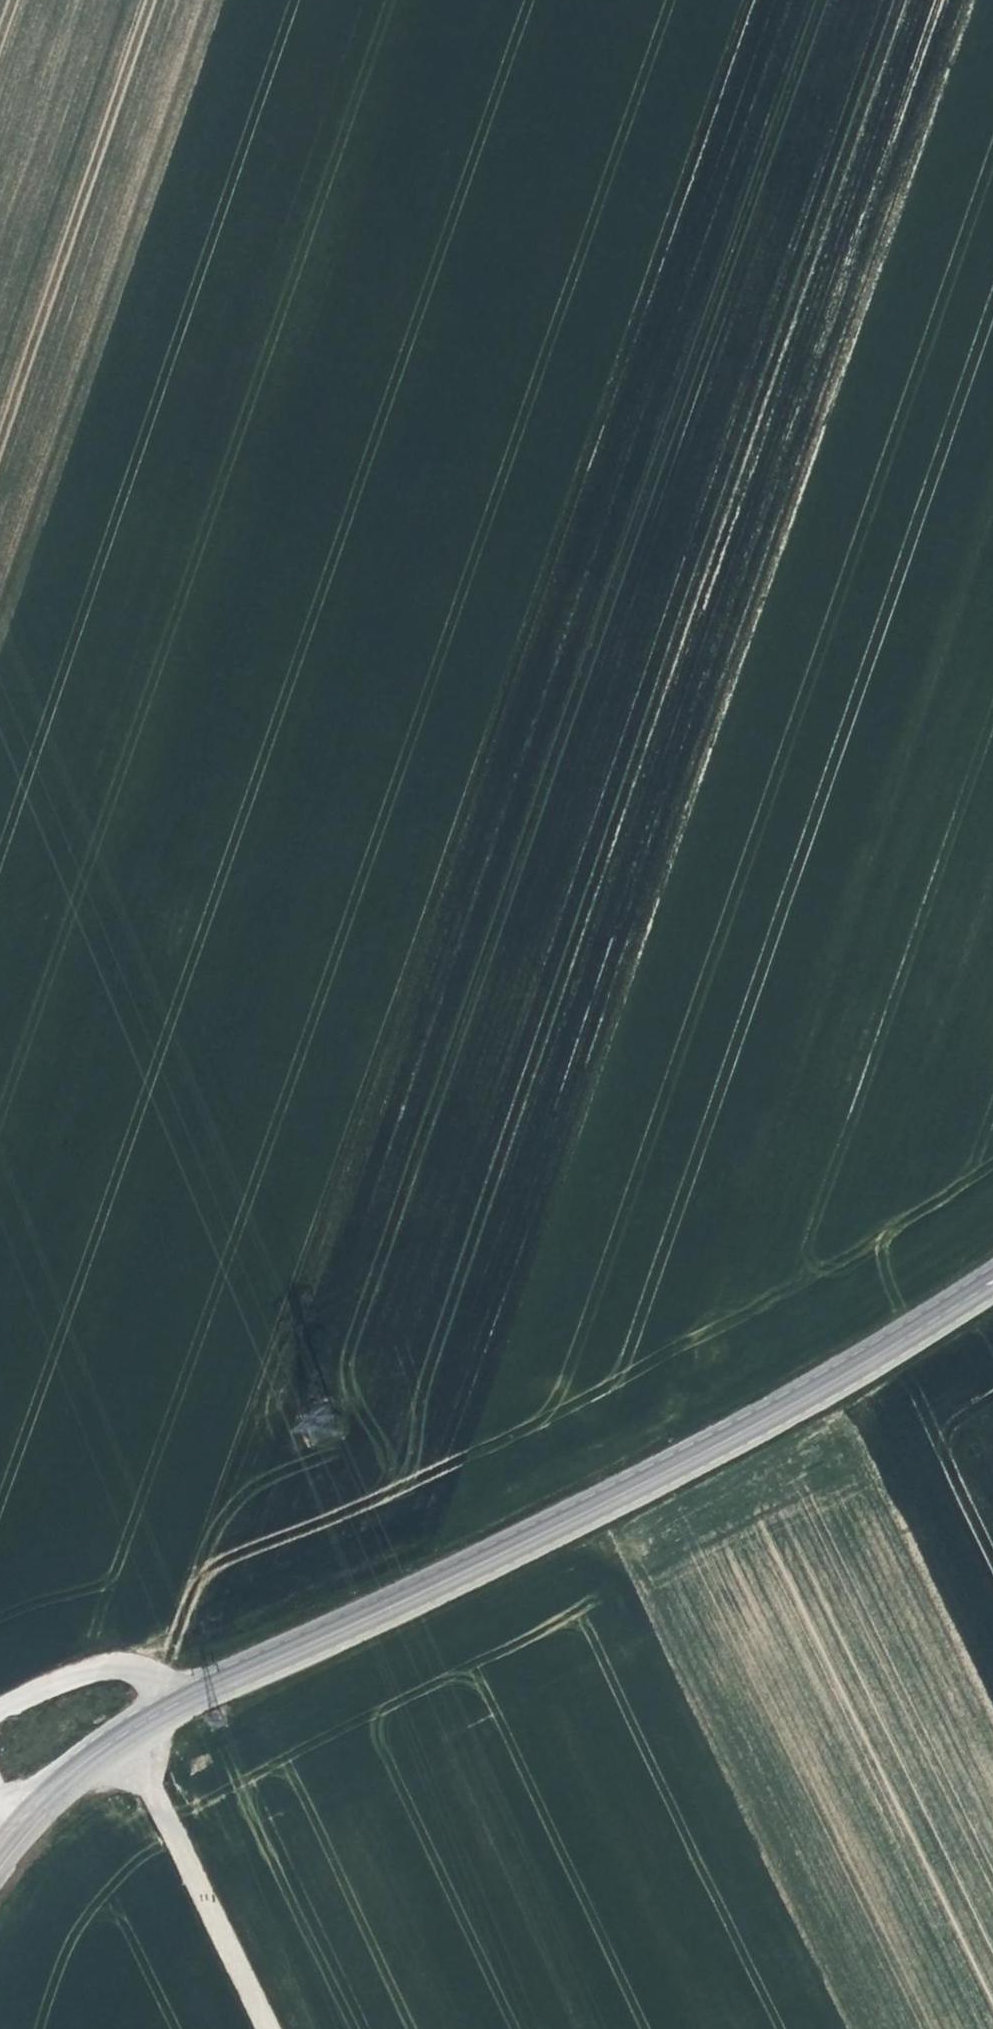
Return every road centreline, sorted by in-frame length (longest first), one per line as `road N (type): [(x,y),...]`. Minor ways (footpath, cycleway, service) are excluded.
road 1 (tertiary): [(0,1849),(83,1763),(127,1733),(666,1470),(992,1280)]
road 2 (track): [(127,1733),(270,2028)]
road 3 (track): [(181,1702),(126,1664),(54,1676),(0,1706)]

